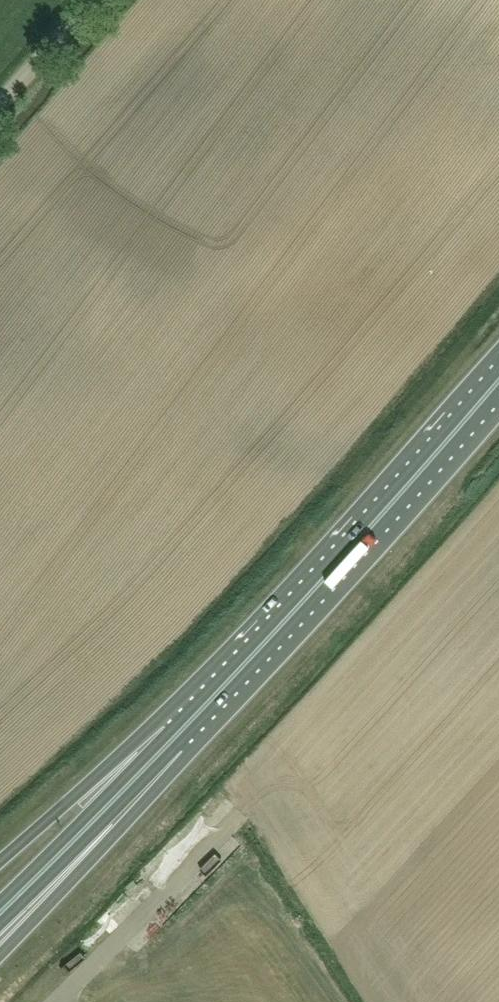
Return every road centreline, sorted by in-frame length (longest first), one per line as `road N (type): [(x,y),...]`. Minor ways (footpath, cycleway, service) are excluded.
road 1 (trunk): [(174,738),(498,385)]
road 2 (trunk): [(0,954),(174,738)]
road 3 (trunk): [(0,912),(174,738)]
road 4 (trunk): [(174,738),(0,866)]
road 5 (unclassified): [(0,113),(106,0)]

